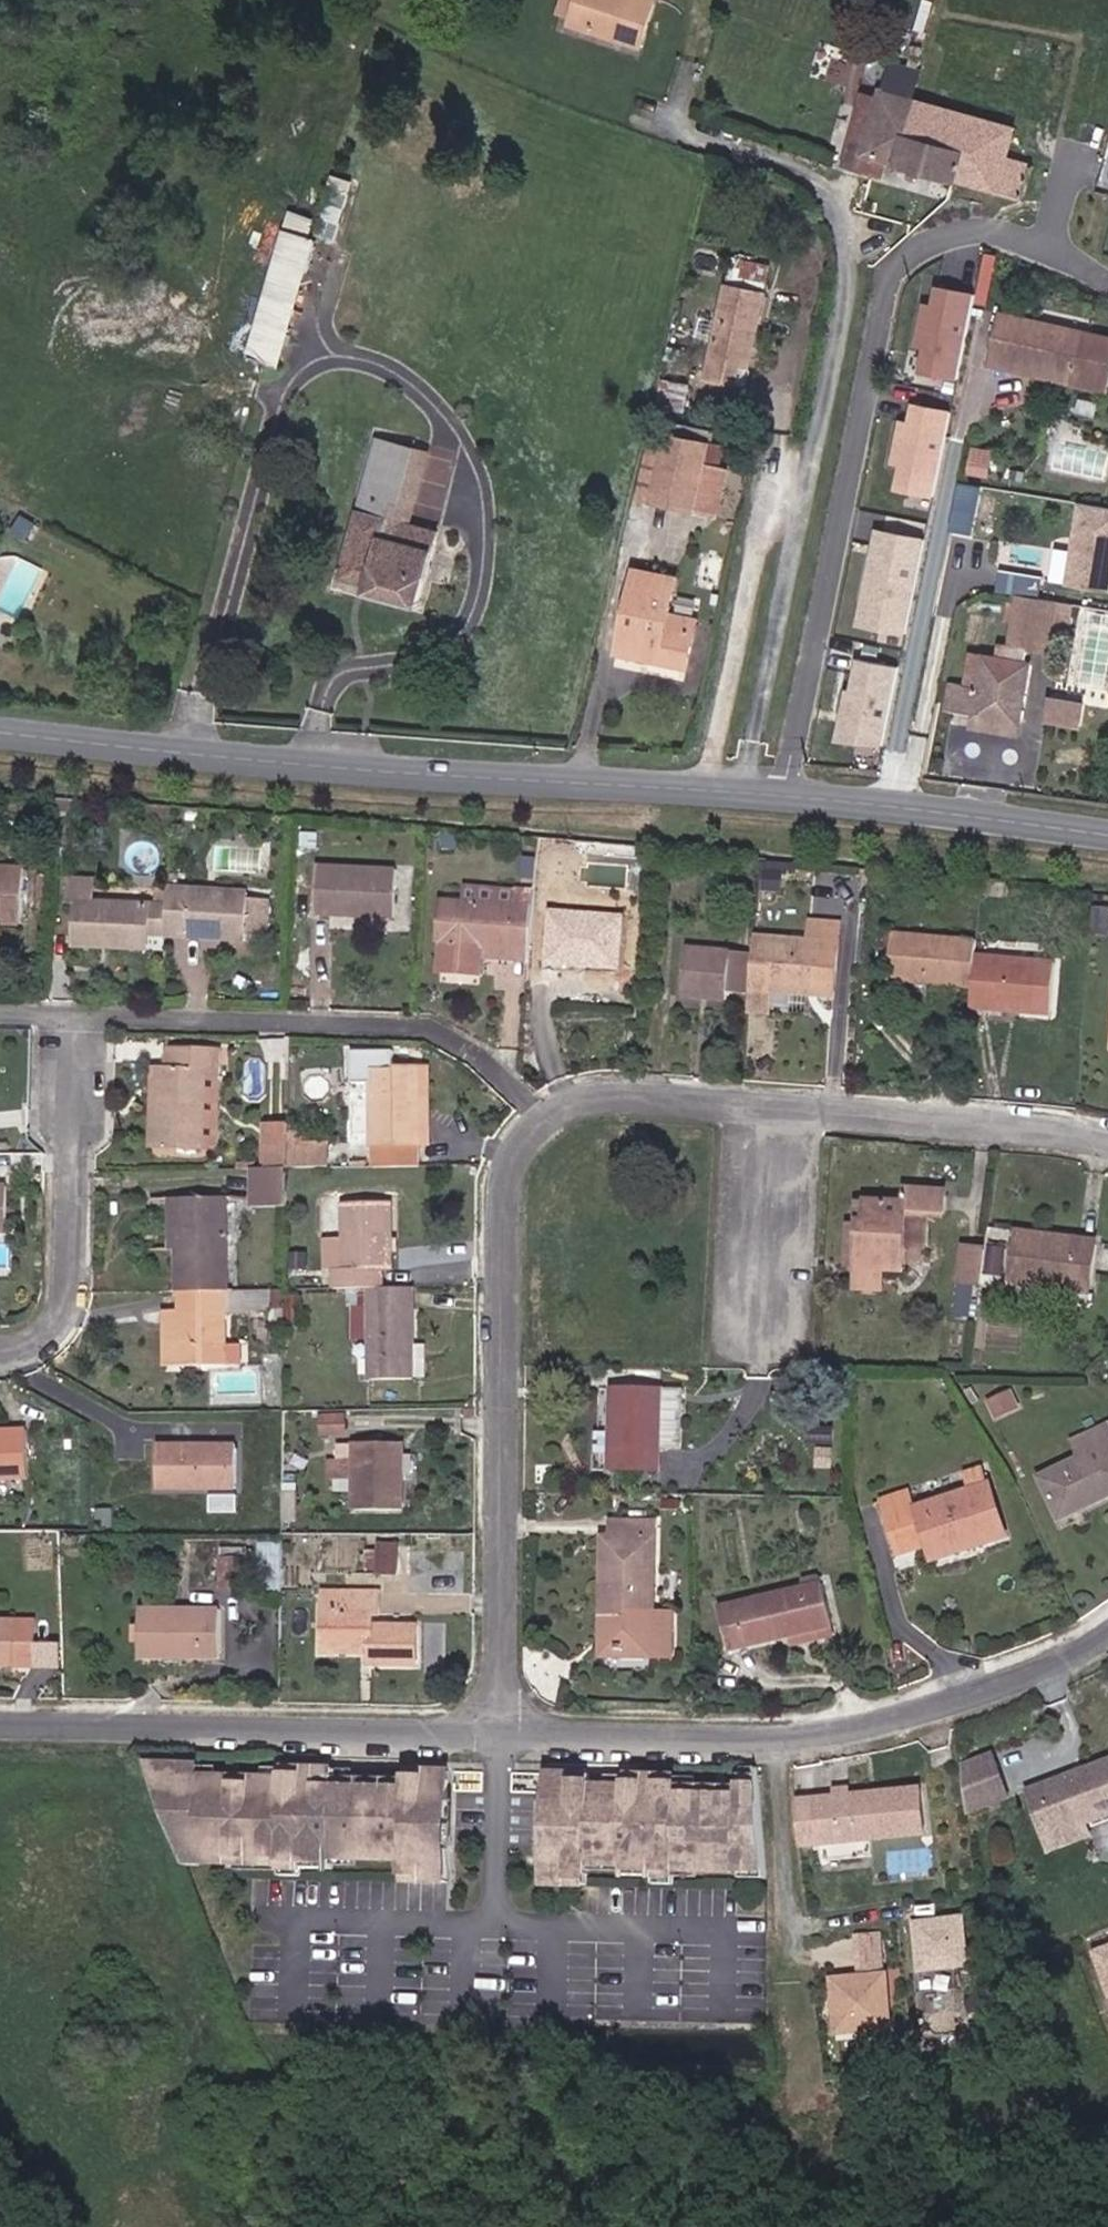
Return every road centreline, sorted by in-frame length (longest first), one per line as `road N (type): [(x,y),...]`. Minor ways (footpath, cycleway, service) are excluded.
road 1 (tertiary): [(1107,838),(783,796),(312,766),(0,734)]
road 2 (residential): [(501,1735),(503,1191),(518,1149),(543,1119)]
road 3 (residential): [(1107,1637),(1032,1677),(822,1734),(501,1735)]
road 4 (residential): [(501,1735),(0,1729)]
road 5 (residential): [(75,1019),(434,1031),(475,1055),(543,1119)]
road 6 (residential): [(75,1019),(62,1314),(45,1338),(0,1354)]
road 7 (residential): [(780,1109),(1107,1140)]
road 8 (residential): [(543,1119),(601,1096),(780,1109)]
road 9 (residential): [(780,1109),(768,1338)]

